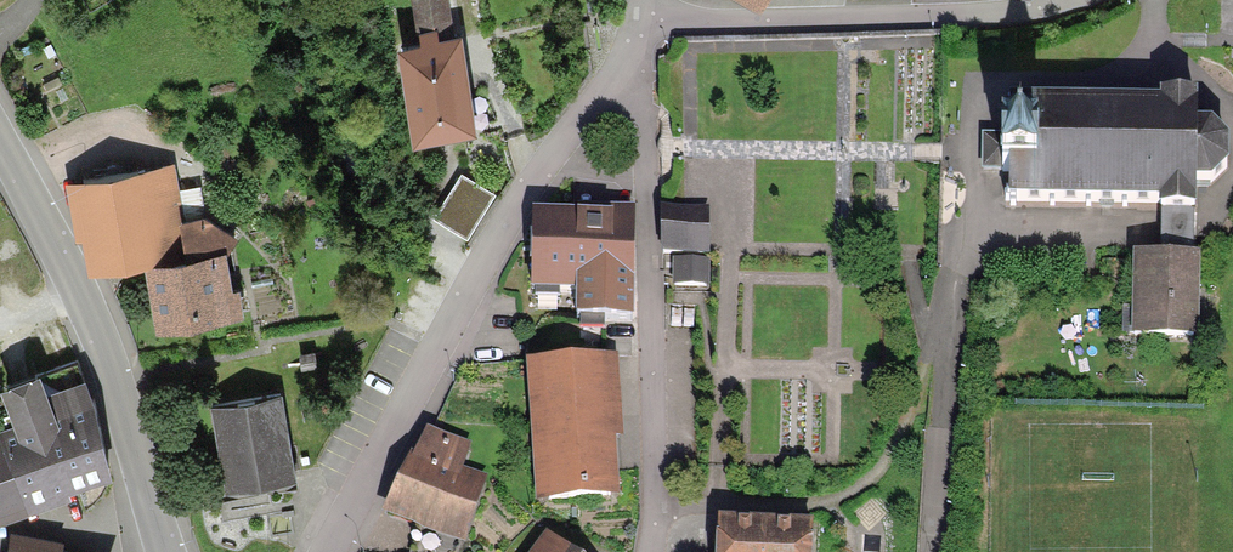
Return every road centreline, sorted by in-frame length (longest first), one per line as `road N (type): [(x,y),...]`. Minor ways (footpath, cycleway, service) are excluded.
road 1 (unclassified): [(623,66),(511,212),(326,551)]
road 2 (residential): [(650,551),(643,129),(623,66)]
road 3 (secondary): [(0,142),(94,323),(166,551)]
road 4 (residential): [(641,14),(694,23),(965,21),(1068,0)]

